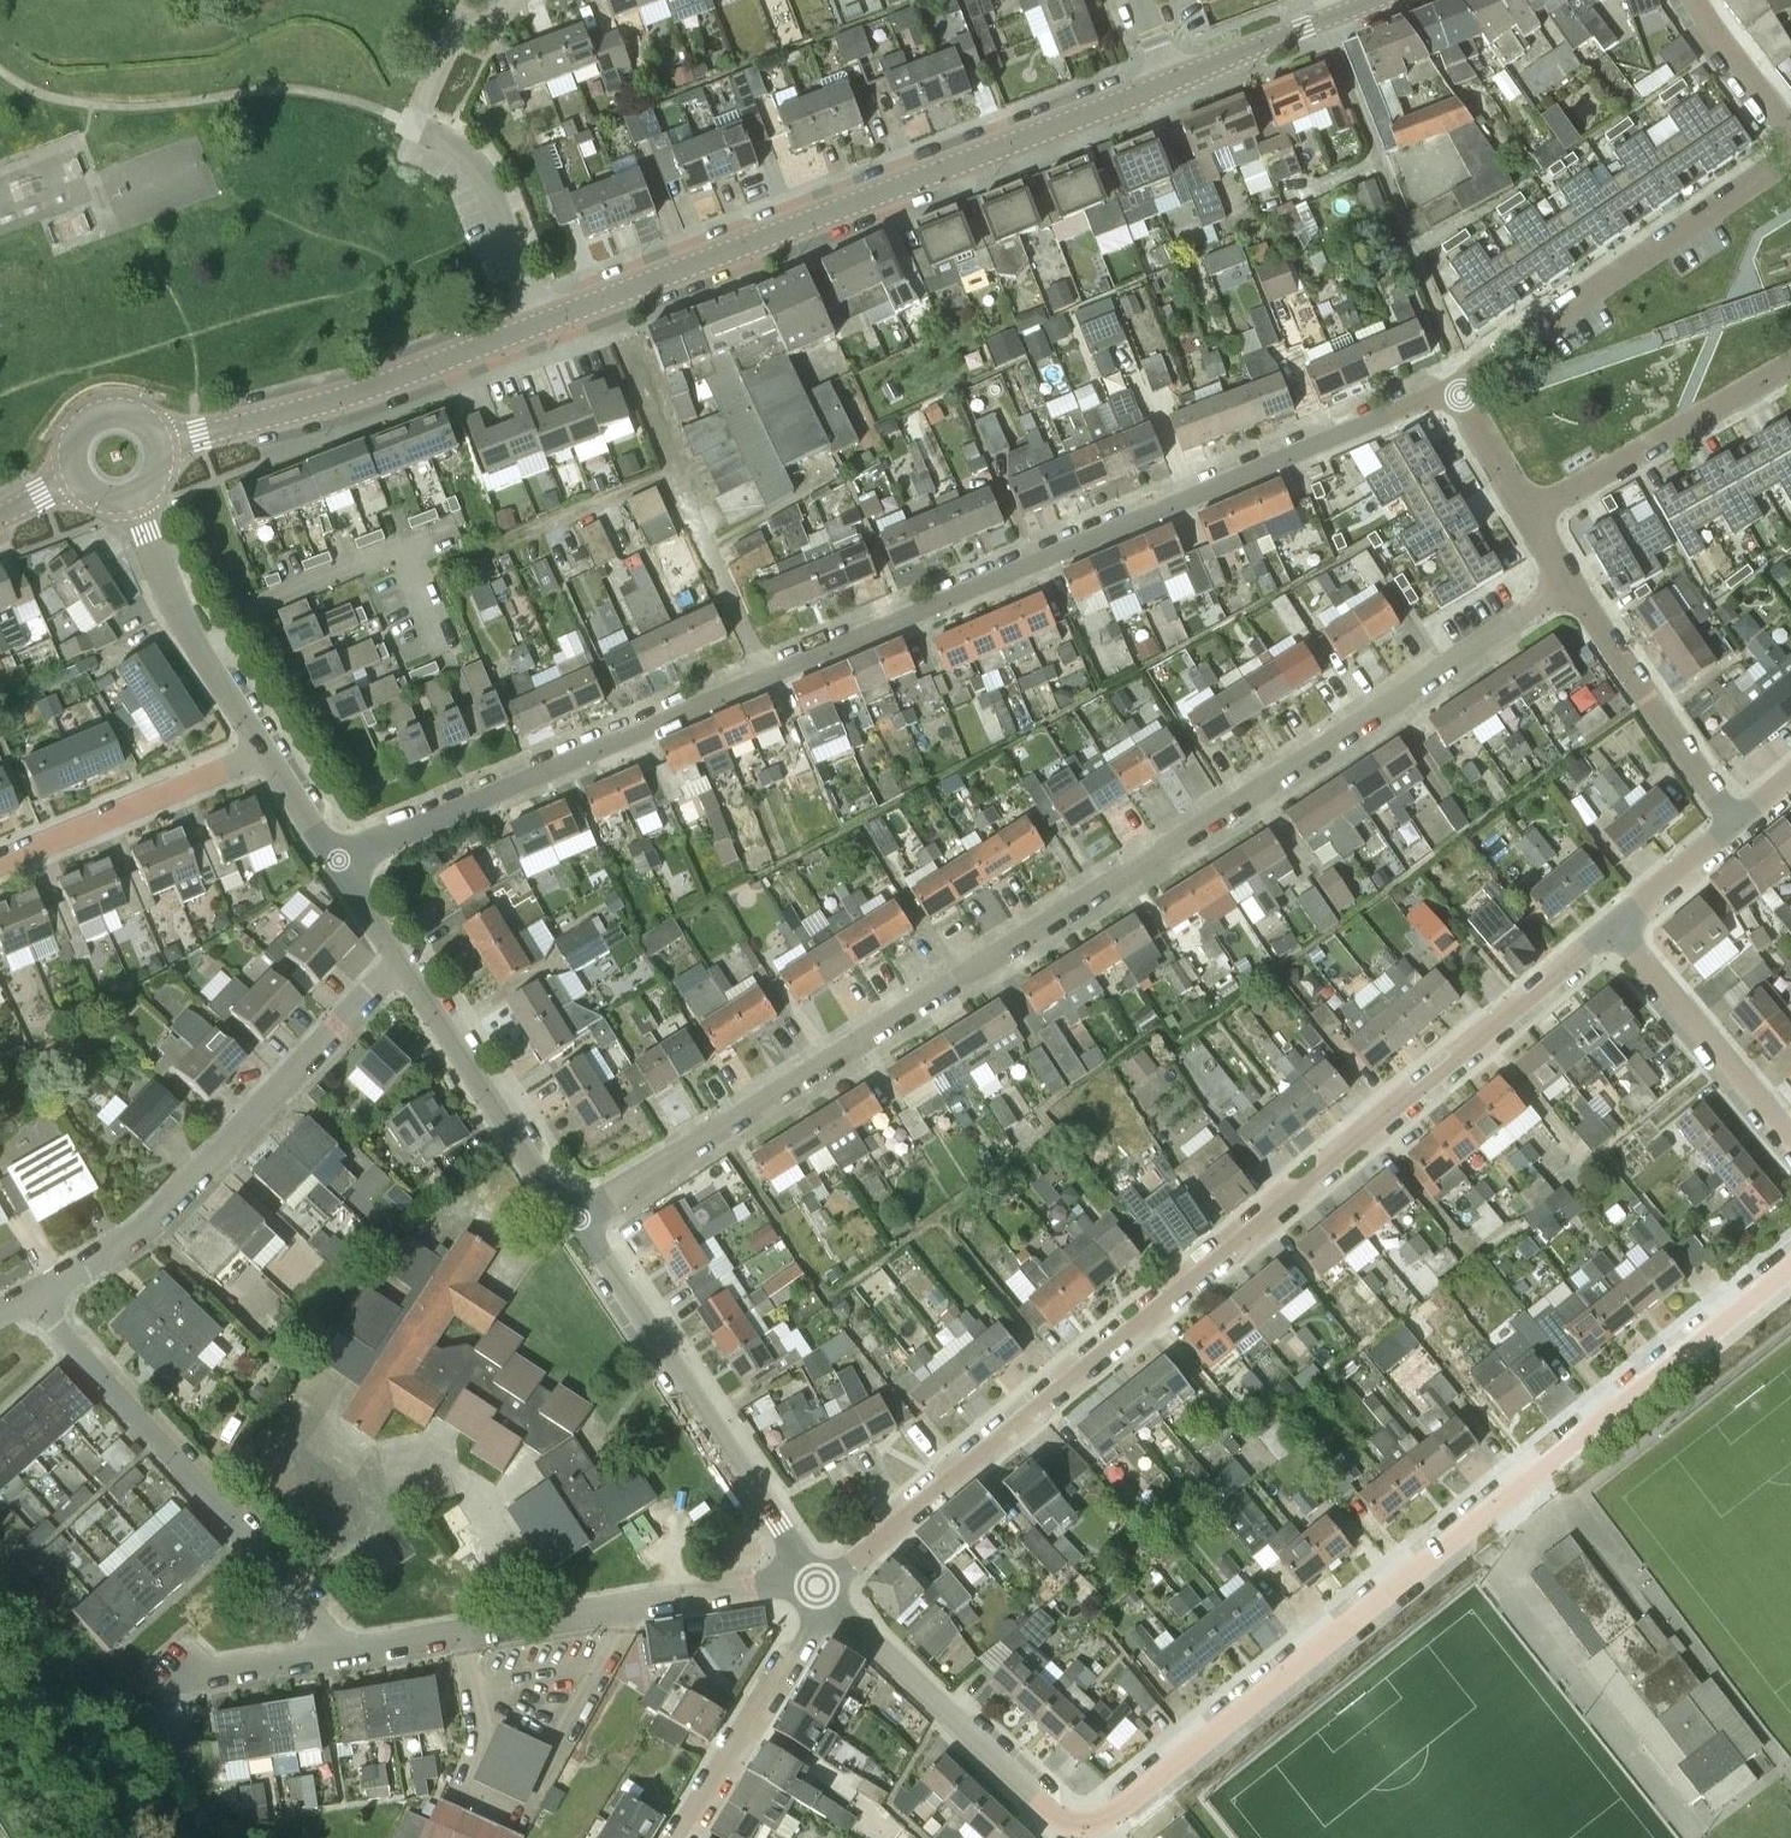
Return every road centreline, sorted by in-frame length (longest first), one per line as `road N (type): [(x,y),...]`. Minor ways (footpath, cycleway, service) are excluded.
road 1 (residential): [(339,860),(1452,387)]
road 2 (residential): [(578,1217),(1082,903),(1570,582)]
road 3 (residential): [(818,1586),(1614,927)]
road 4 (residential): [(1109,1819),(1790,1261)]
road 5 (residential): [(539,323),(1171,81)]
road 6 (residential): [(28,1296),(143,1230),(400,963)]
road 7 (residential): [(341,1653),(773,1580),(818,1586)]
road 8 (residential): [(341,1653),(28,1296)]
road 9 (residential): [(818,1586),(578,1217)]
road 10 (residential): [(1452,387),(1790,152)]
road 11 (residential): [(539,323),(485,178),(457,148),(413,125),(450,40),(508,0)]
road 12 (residential): [(156,442),(365,390),(539,323)]
road 13 (residential): [(1109,1819),(1079,1826),(1052,1813),(818,1586)]
road 14 (residential): [(578,1217),(530,1162),(400,963)]
road 15 (residential): [(1528,513),(1790,367)]
road 16 (residential): [(1736,823),(1570,582)]
road 17 (residential): [(265,752),(192,638),(133,496)]
road 18 (residential): [(265,752),(0,865)]
road 19 (residential): [(689,1837),(796,1656),(818,1586)]
road 20 (residential): [(1790,1139),(1614,927)]
road 21 (residential): [(1171,81),(1377,0)]
road 22 (residential): [(169,1676),(341,1653)]
road 23 (residential): [(1614,927),(1736,823)]
road 24 (residential): [(1790,127),(1695,0)]
road 25 (residential): [(1528,513),(1452,387)]
road 26 (residential): [(156,442),(130,416),(99,416),(74,442),(75,473)]
road 27 (residential): [(339,860),(265,752)]

